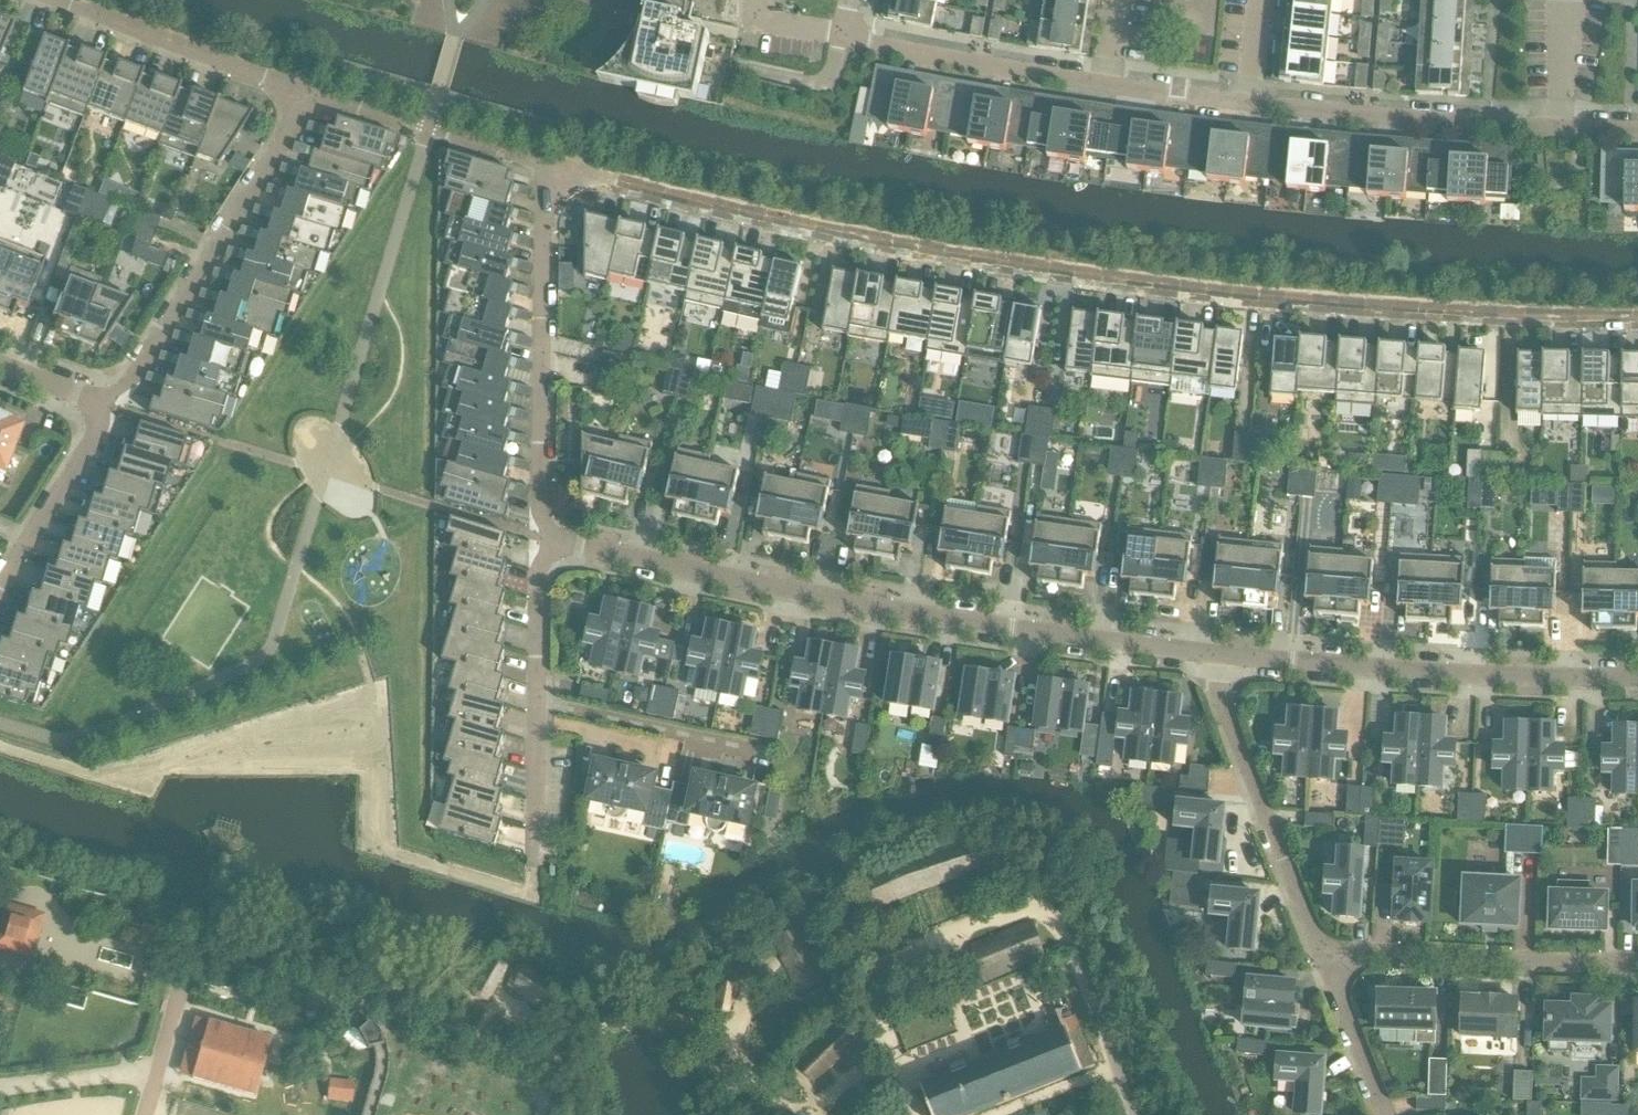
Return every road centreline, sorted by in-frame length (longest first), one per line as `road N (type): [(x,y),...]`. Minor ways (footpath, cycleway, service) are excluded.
road 1 (residential): [(1637,320),(1343,306),(1124,282),(638,193),(555,169)]
road 2 (residential): [(1213,655),(872,611),(557,547)]
road 3 (residential): [(1637,682),(1213,655)]
road 4 (residential): [(557,547),(541,509),(555,169)]
road 5 (residential): [(295,84),(292,114),(137,372),(97,402)]
road 6 (residential): [(536,870),(540,582),(557,547)]
road 7 (residential): [(1213,655),(1324,960)]
road 8 (residential): [(1324,960),(1637,964)]
road 9 (residential): [(1559,130),(1253,104)]
road 10 (residential): [(555,169),(295,84)]
road 11 (residential): [(1106,84),(845,37)]
road 12 (residential): [(295,84),(68,0)]
road 13 (residential): [(97,402),(94,438),(0,586)]
road 14 (residential): [(1324,960),(1385,1114)]
road 15 (residential): [(1253,104),(1106,84)]
road 16 (residential): [(1559,130),(1567,0)]

